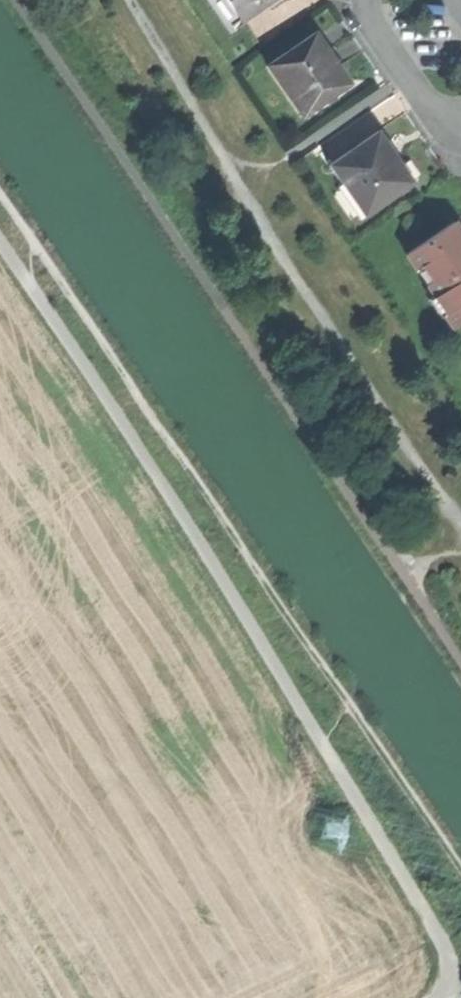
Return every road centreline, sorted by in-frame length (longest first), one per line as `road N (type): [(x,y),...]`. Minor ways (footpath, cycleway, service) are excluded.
road 1 (track): [(440,997),(455,961),(328,740),(0,227)]
road 2 (residential): [(366,0),(372,25),(433,107),(460,114)]

